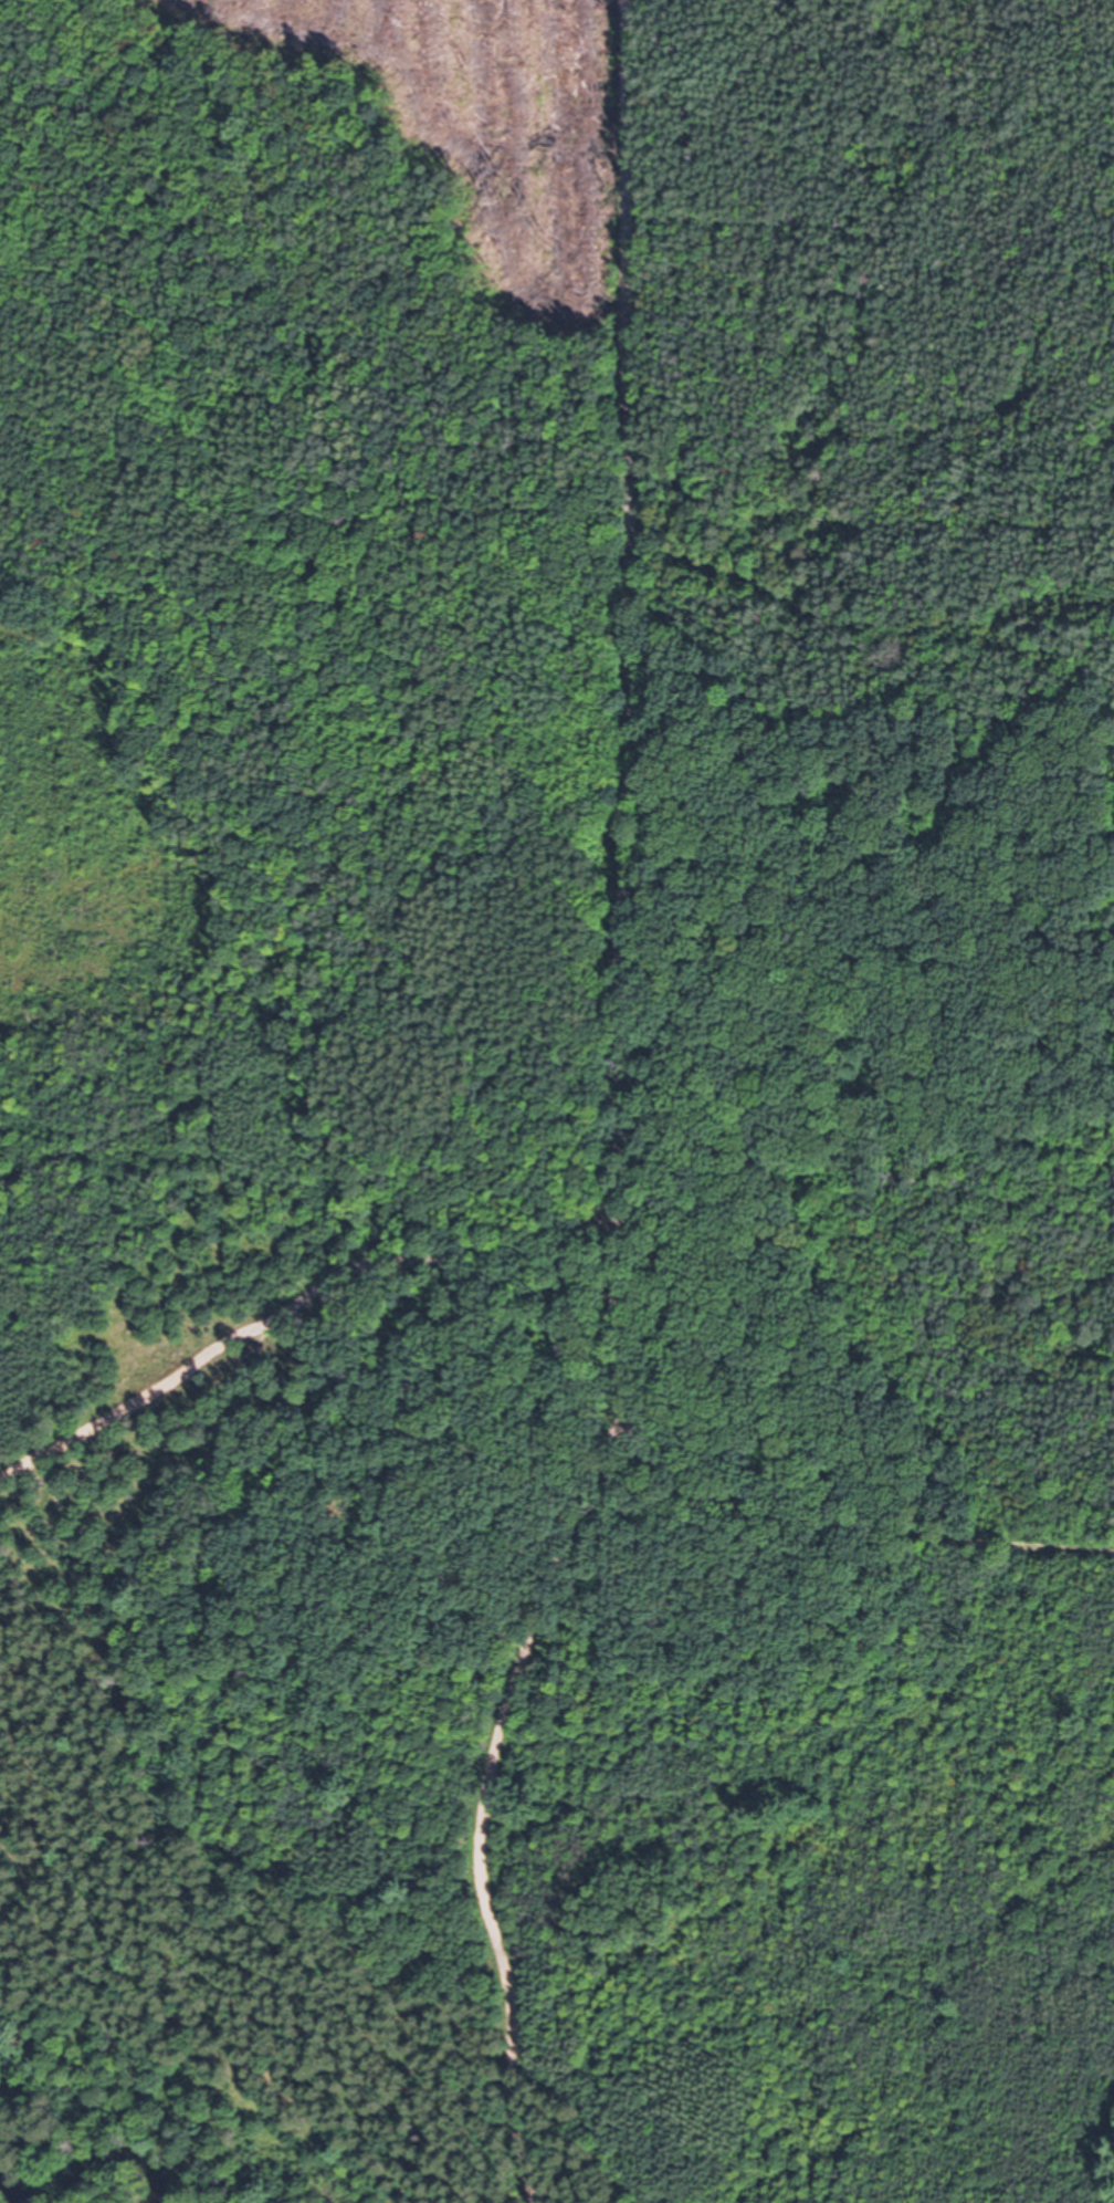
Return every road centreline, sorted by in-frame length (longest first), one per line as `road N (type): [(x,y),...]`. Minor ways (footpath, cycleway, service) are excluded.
road 1 (residential): [(440,2202),(0,1843)]

